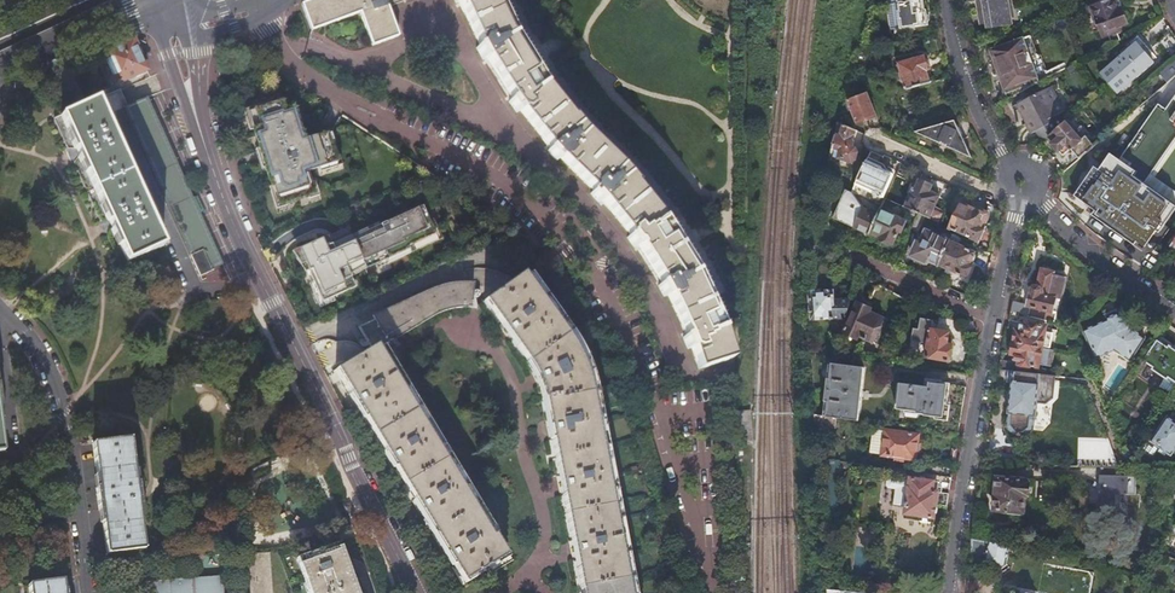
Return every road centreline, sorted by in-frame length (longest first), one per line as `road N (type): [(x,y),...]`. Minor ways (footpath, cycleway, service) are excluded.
road 1 (secondary): [(199,127),(243,245),(415,592)]
road 2 (residential): [(996,318),(955,592)]
road 3 (residential): [(946,0),(963,74),(1010,163)]
road 4 (residential): [(1174,313),(1039,201)]
road 5 (primary): [(0,70),(153,1)]
road 6 (residential): [(862,260),(996,318)]
road 7 (residential): [(887,144),(1000,189)]

